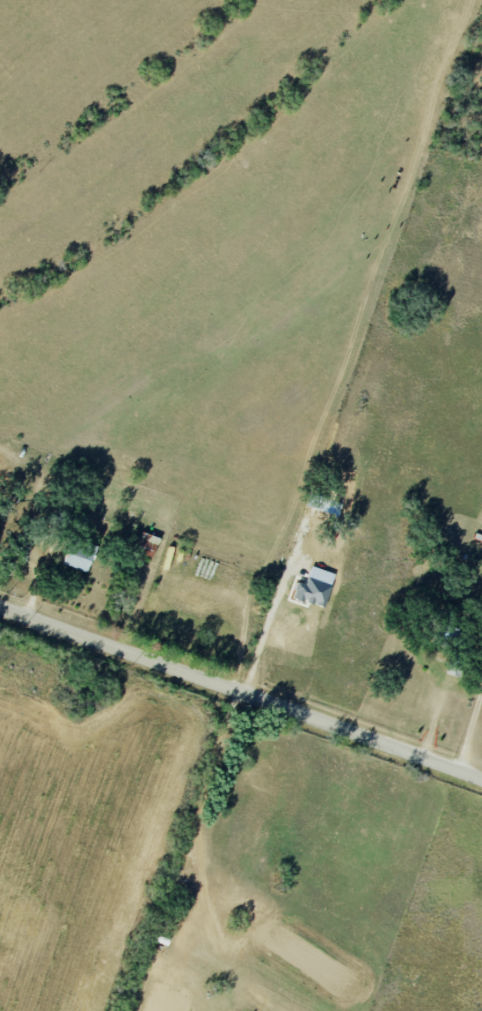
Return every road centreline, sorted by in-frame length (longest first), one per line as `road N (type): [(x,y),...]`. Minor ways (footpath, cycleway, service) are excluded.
road 1 (residential): [(481,780),(0,607)]

